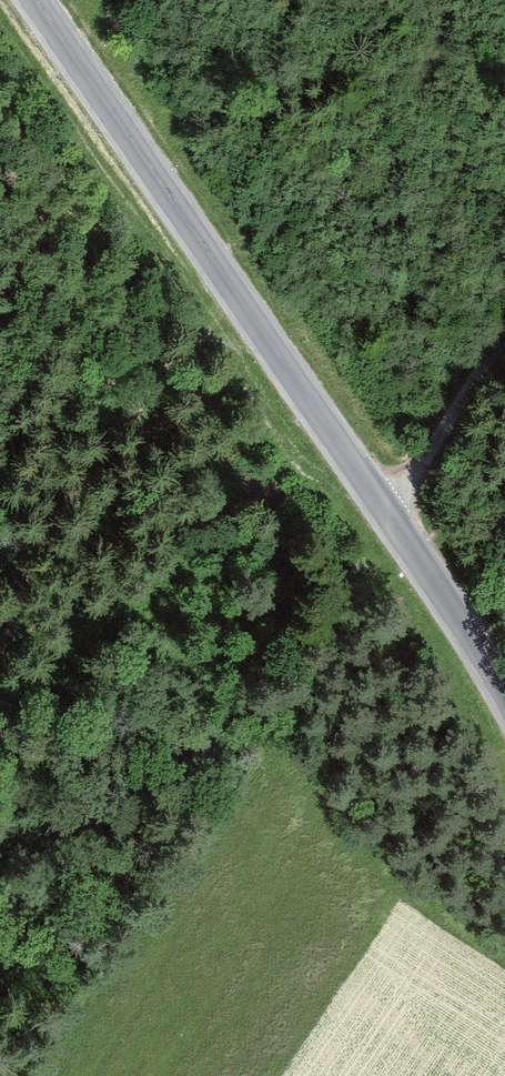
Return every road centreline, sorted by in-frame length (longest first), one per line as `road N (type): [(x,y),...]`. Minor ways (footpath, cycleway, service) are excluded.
road 1 (tertiary): [(504,696),(33,0)]
road 2 (track): [(0,630),(36,547),(133,411),(237,296)]
road 3 (track): [(386,514),(504,333)]

